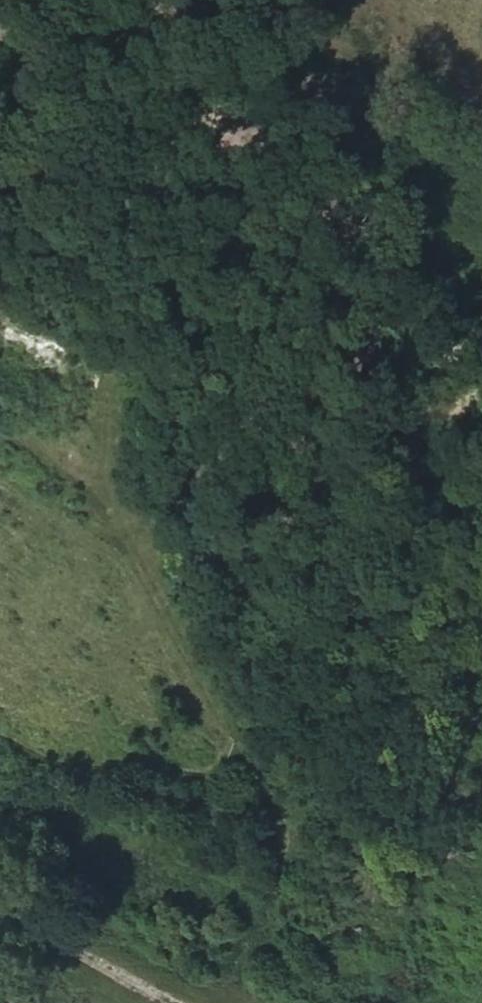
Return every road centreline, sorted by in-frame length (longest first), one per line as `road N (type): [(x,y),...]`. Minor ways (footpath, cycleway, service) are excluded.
road 1 (unclassified): [(0,901),(188,1002)]

